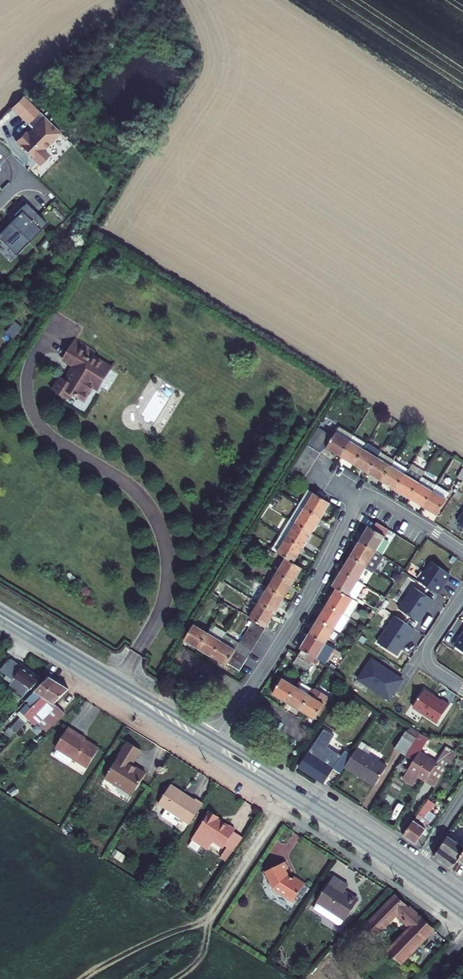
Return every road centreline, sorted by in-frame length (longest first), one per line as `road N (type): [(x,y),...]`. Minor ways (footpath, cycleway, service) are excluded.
road 1 (residential): [(216,738),(310,595),(353,497)]
road 2 (secondary): [(416,867),(216,738)]
road 3 (secondary): [(208,750),(409,877)]
road 4 (track): [(296,788),(210,919)]
road 5 (secondary): [(216,738),(105,679)]
road 6 (secondary): [(105,679),(208,750)]
road 7 (residential): [(353,497),(379,499),(462,551)]
road 8 (secondary): [(0,615),(105,679)]
road 9 (residential): [(462,689),(427,657),(462,595)]

